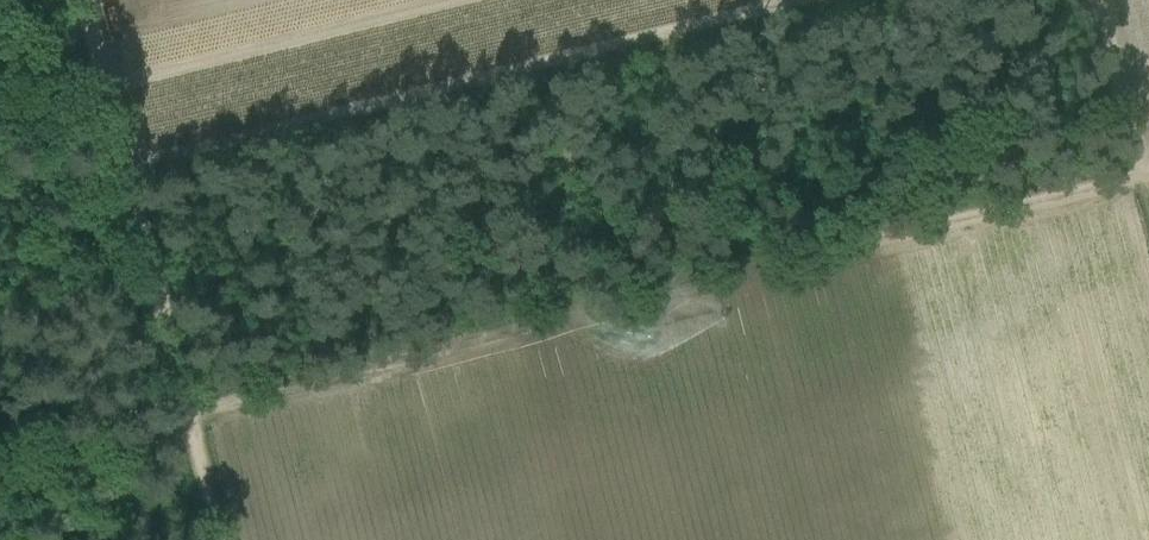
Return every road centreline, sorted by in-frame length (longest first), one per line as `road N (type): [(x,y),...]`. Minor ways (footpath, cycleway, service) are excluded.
road 1 (track): [(1148,171),(191,415)]
road 2 (track): [(225,539),(84,0)]
road 3 (track): [(0,473),(193,421)]
road 4 (track): [(1148,164),(1103,0)]

